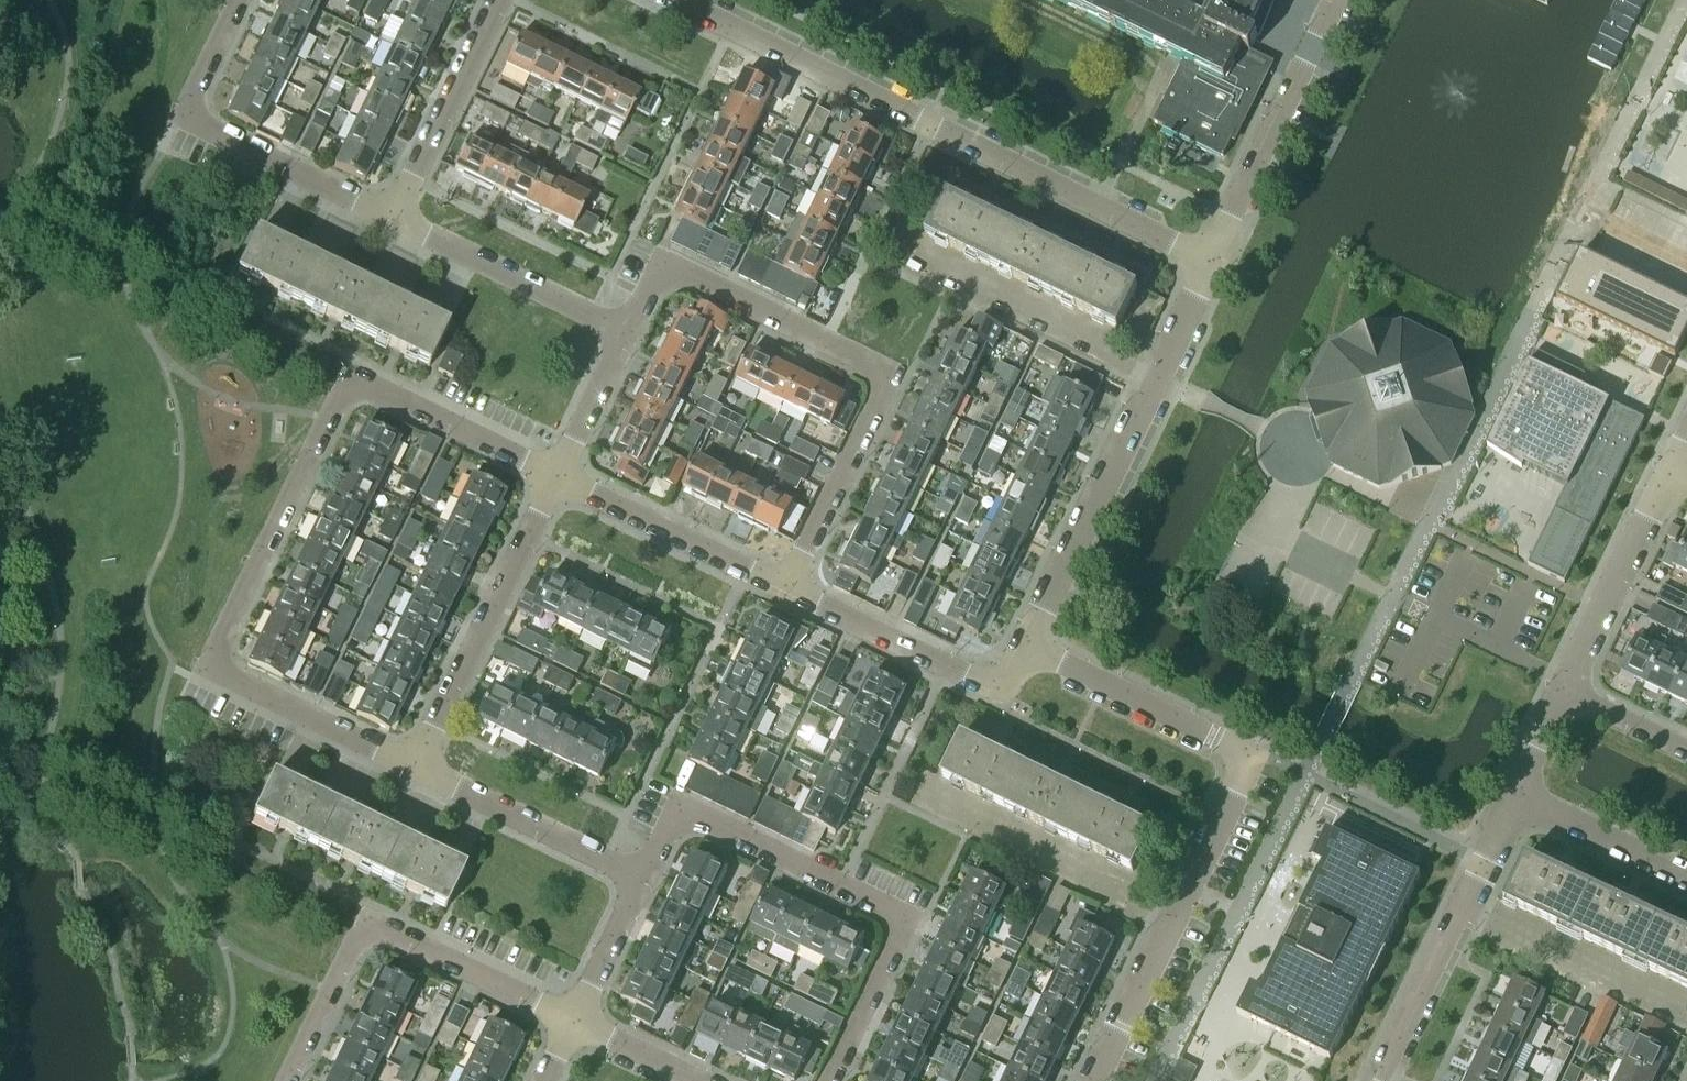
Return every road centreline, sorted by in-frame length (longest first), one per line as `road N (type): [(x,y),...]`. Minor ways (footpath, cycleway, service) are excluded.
road 1 (residential): [(418,766),(215,664),(326,427),(352,375),(555,472)]
road 2 (residential): [(1214,262),(670,0)]
road 3 (residential): [(1095,1080),(1245,760),(1026,653)]
road 4 (residential): [(624,337),(661,267),(892,381),(785,591)]
road 5 (residential): [(831,1080),(904,929),(668,816),(641,877)]
road 6 (residential): [(1026,653),(1214,262)]
road 7 (residential): [(575,1020),(368,920),(289,1080)]
road 8 (residential): [(392,219),(183,116),(242,0)]
road 9 (residential): [(418,766),(555,472)]
road 10 (residential): [(1515,794),(1384,1080)]
road 11 (residential): [(1214,262),(1338,0)]
road 12 (residential): [(785,591),(995,688),(1026,653)]
road 13 (residential): [(624,337),(392,219)]
road 14 (residential): [(555,472),(785,591)]
road 15 (residential): [(641,877),(418,766)]
road 16 (residential): [(499,0),(392,219)]
road 17 (residential): [(1673,479),(1565,693)]
road 18 (residential): [(1686,878),(1515,794)]
road 19 (residential): [(575,1020),(641,877)]
road 20 (residential): [(555,472),(624,337)]
road 21 (residential): [(701,1080),(575,1020)]
road 22 (residential): [(1686,752),(1565,693)]

